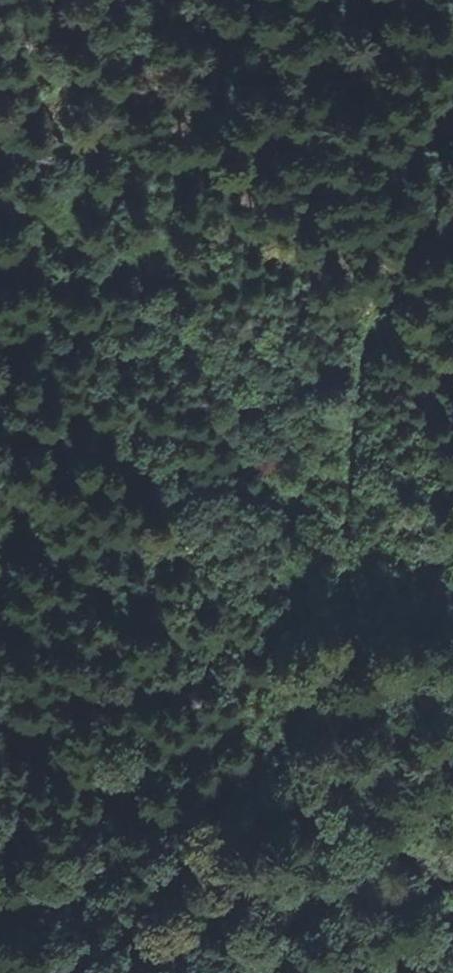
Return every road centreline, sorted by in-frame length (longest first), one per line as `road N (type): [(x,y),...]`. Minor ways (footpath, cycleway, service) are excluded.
road 1 (track): [(452,887),(321,956),(274,957),(239,972)]

